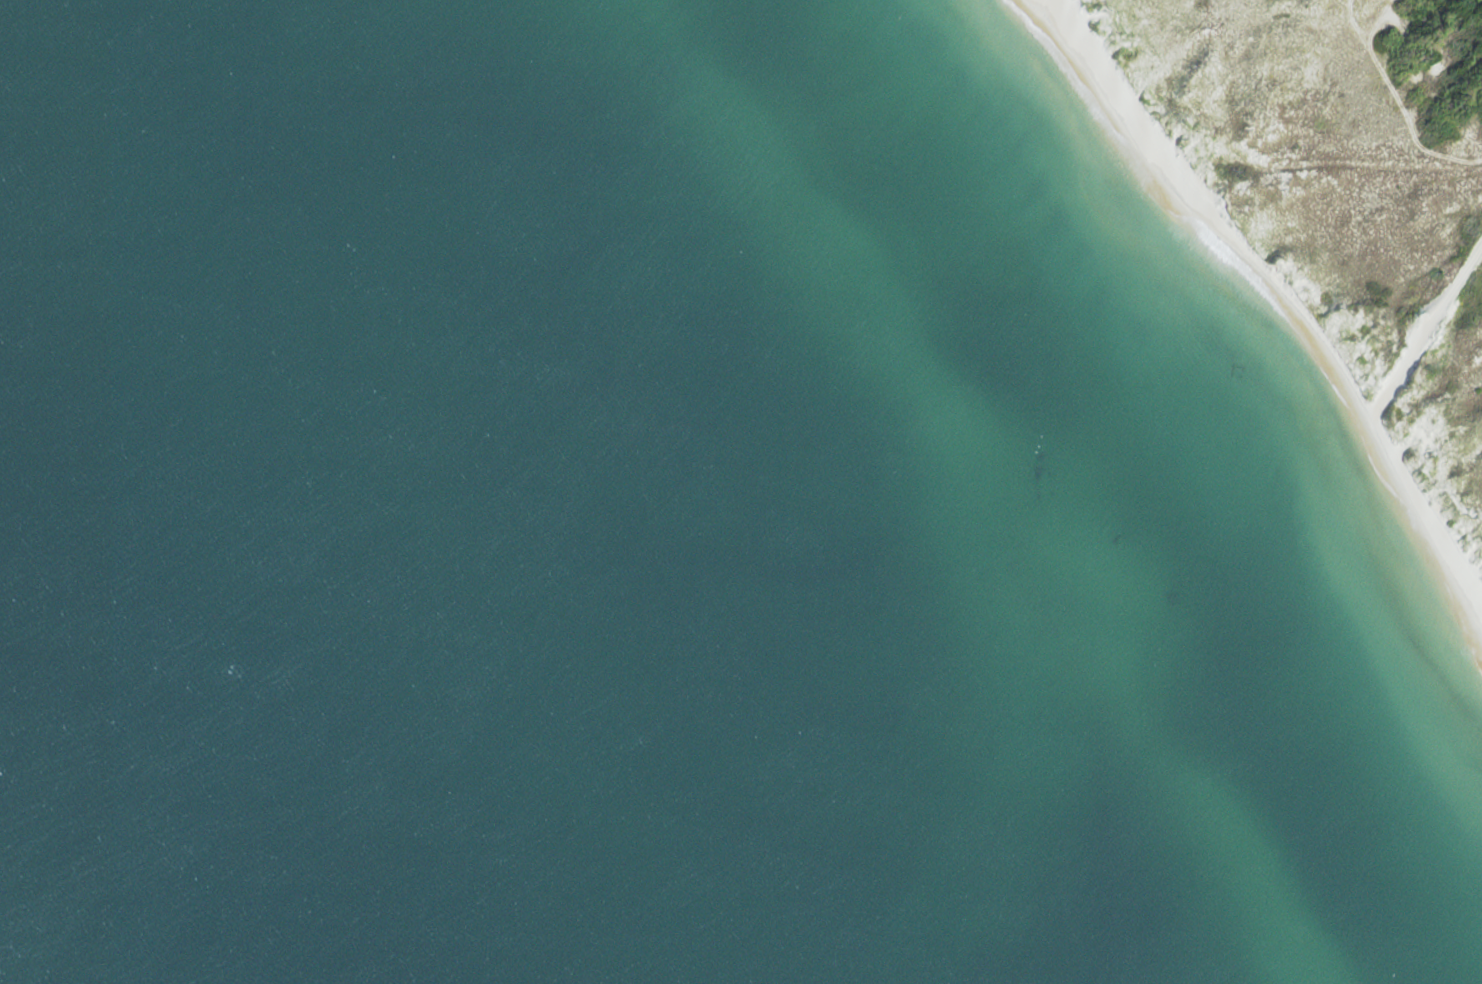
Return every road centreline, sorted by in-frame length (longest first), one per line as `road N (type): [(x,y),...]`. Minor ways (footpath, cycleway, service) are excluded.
road 1 (track): [(1481,159),(1466,161),(1420,143),(1368,38),(1391,0)]
road 2 (track): [(1368,421),(1481,247)]

